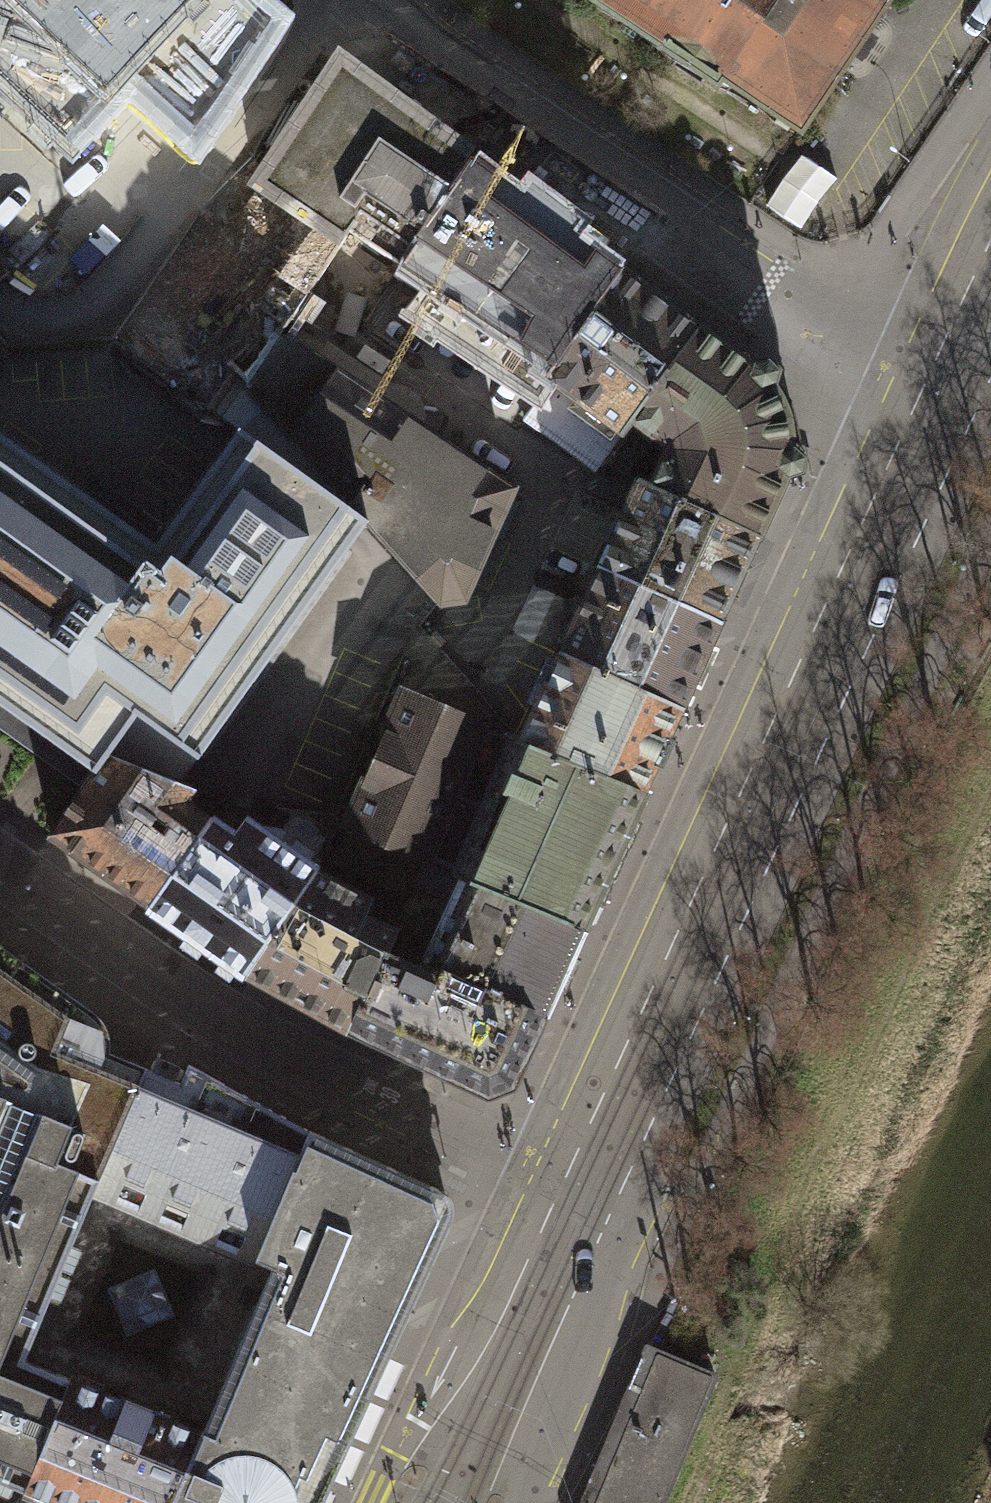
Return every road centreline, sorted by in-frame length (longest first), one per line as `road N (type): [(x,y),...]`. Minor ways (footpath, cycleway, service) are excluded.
road 1 (tertiary): [(944,413),(588,1194)]
road 2 (residential): [(362,0),(418,52),(843,358),(944,413)]
road 3 (residential): [(588,1194),(320,1070),(0,864)]
road 4 (tertiary): [(588,1194),(519,1236),(496,1262),(369,1502)]
road 5 (tertiary): [(521,1502),(595,1292),(588,1194)]

